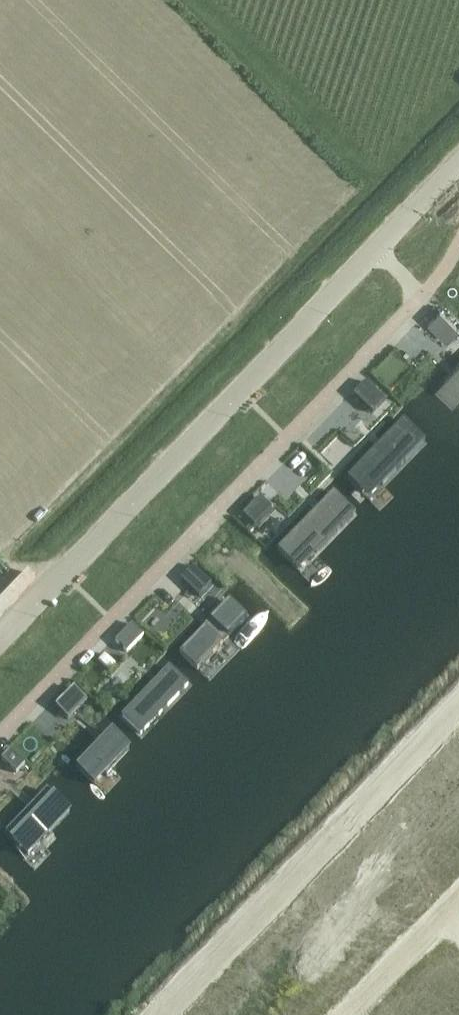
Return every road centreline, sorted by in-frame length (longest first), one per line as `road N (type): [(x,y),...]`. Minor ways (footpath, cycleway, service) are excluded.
road 1 (unclassified): [(458,162),(0,641)]
road 2 (residential): [(349,1014),(444,916)]

